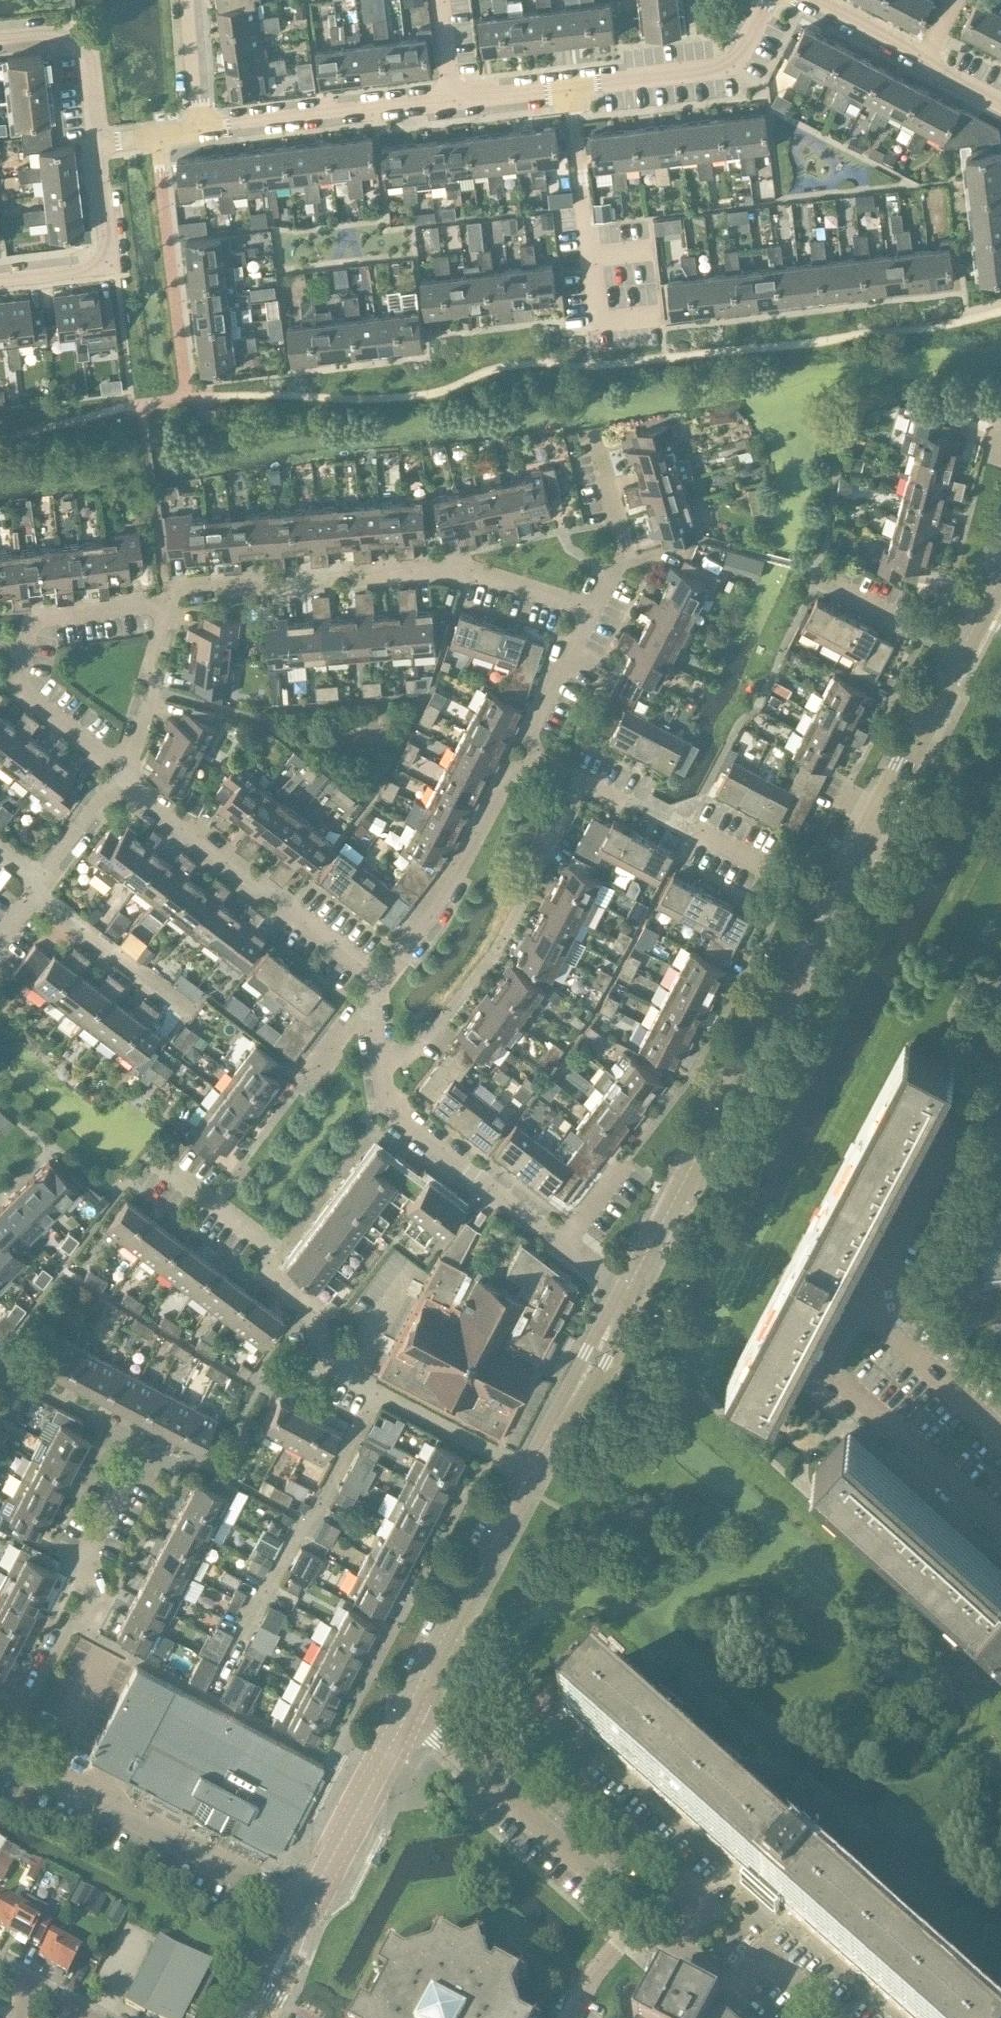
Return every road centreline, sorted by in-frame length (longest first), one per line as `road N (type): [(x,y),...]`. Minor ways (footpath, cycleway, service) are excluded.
road 1 (residential): [(532,1473),(341,1377),(314,1309),(269,1270),(262,1241),(151,1158)]
road 2 (residential): [(1000,1528),(830,1368),(954,1137)]
road 3 (tertiary): [(626,1291),(833,901)]
road 4 (residential): [(596,607),(456,566),(201,583),(169,600)]
road 5 (tertiary): [(833,901),(1000,579)]
road 6 (residential): [(626,1291),(391,1111),(380,1057)]
road 7 (residential): [(380,1057),(413,1052),(497,951),(581,785)]
road 8 (tertiary): [(306,1905),(0,1747)]
road 9 (residential): [(169,600),(32,618),(19,687),(122,775)]
road 10 (residential): [(122,775),(378,981)]
road 11 (residential): [(640,1918),(410,1711)]
road 12 (residential): [(0,1746),(96,1590),(87,1553),(124,1481)]
road 13 (residential): [(656,316),(598,323),(570,89)]
road 14 (residential): [(378,981),(450,884),(519,750)]
road 15 (tertiary): [(410,1711),(532,1473)]
road 16 (residential): [(453,102),(196,129)]
road 17 (residential): [(570,89),(729,69),(766,0)]
road 18 (tertiary): [(306,1905),(410,1711)]
road 19 (residential): [(0,277),(85,267),(101,257),(96,143)]
road 20 (tertiary): [(532,1473),(626,1291)]
road 21 (residential): [(182,1011),(34,888)]
road 22 (residential): [(96,143),(87,51),(72,33),(0,37)]
road 23 (residential): [(596,607),(623,561),(624,544),(593,431)]
road 24 (residential): [(122,775),(150,699),(150,660),(169,600)]
road 25 (residential): [(519,750),(596,607)]
road 26 (residential): [(833,901),(693,835)]
road 27 (residential): [(751,2017),(640,1918)]
road 28 (residential): [(34,888),(122,775)]
road 29 (residential): [(922,60),(804,0)]
road 30 (residential): [(196,129),(186,0)]
road 31 (residential): [(566,2017),(589,1972),(640,1918)]
road 32 (tertiary): [(252,2017),(306,1905)]

